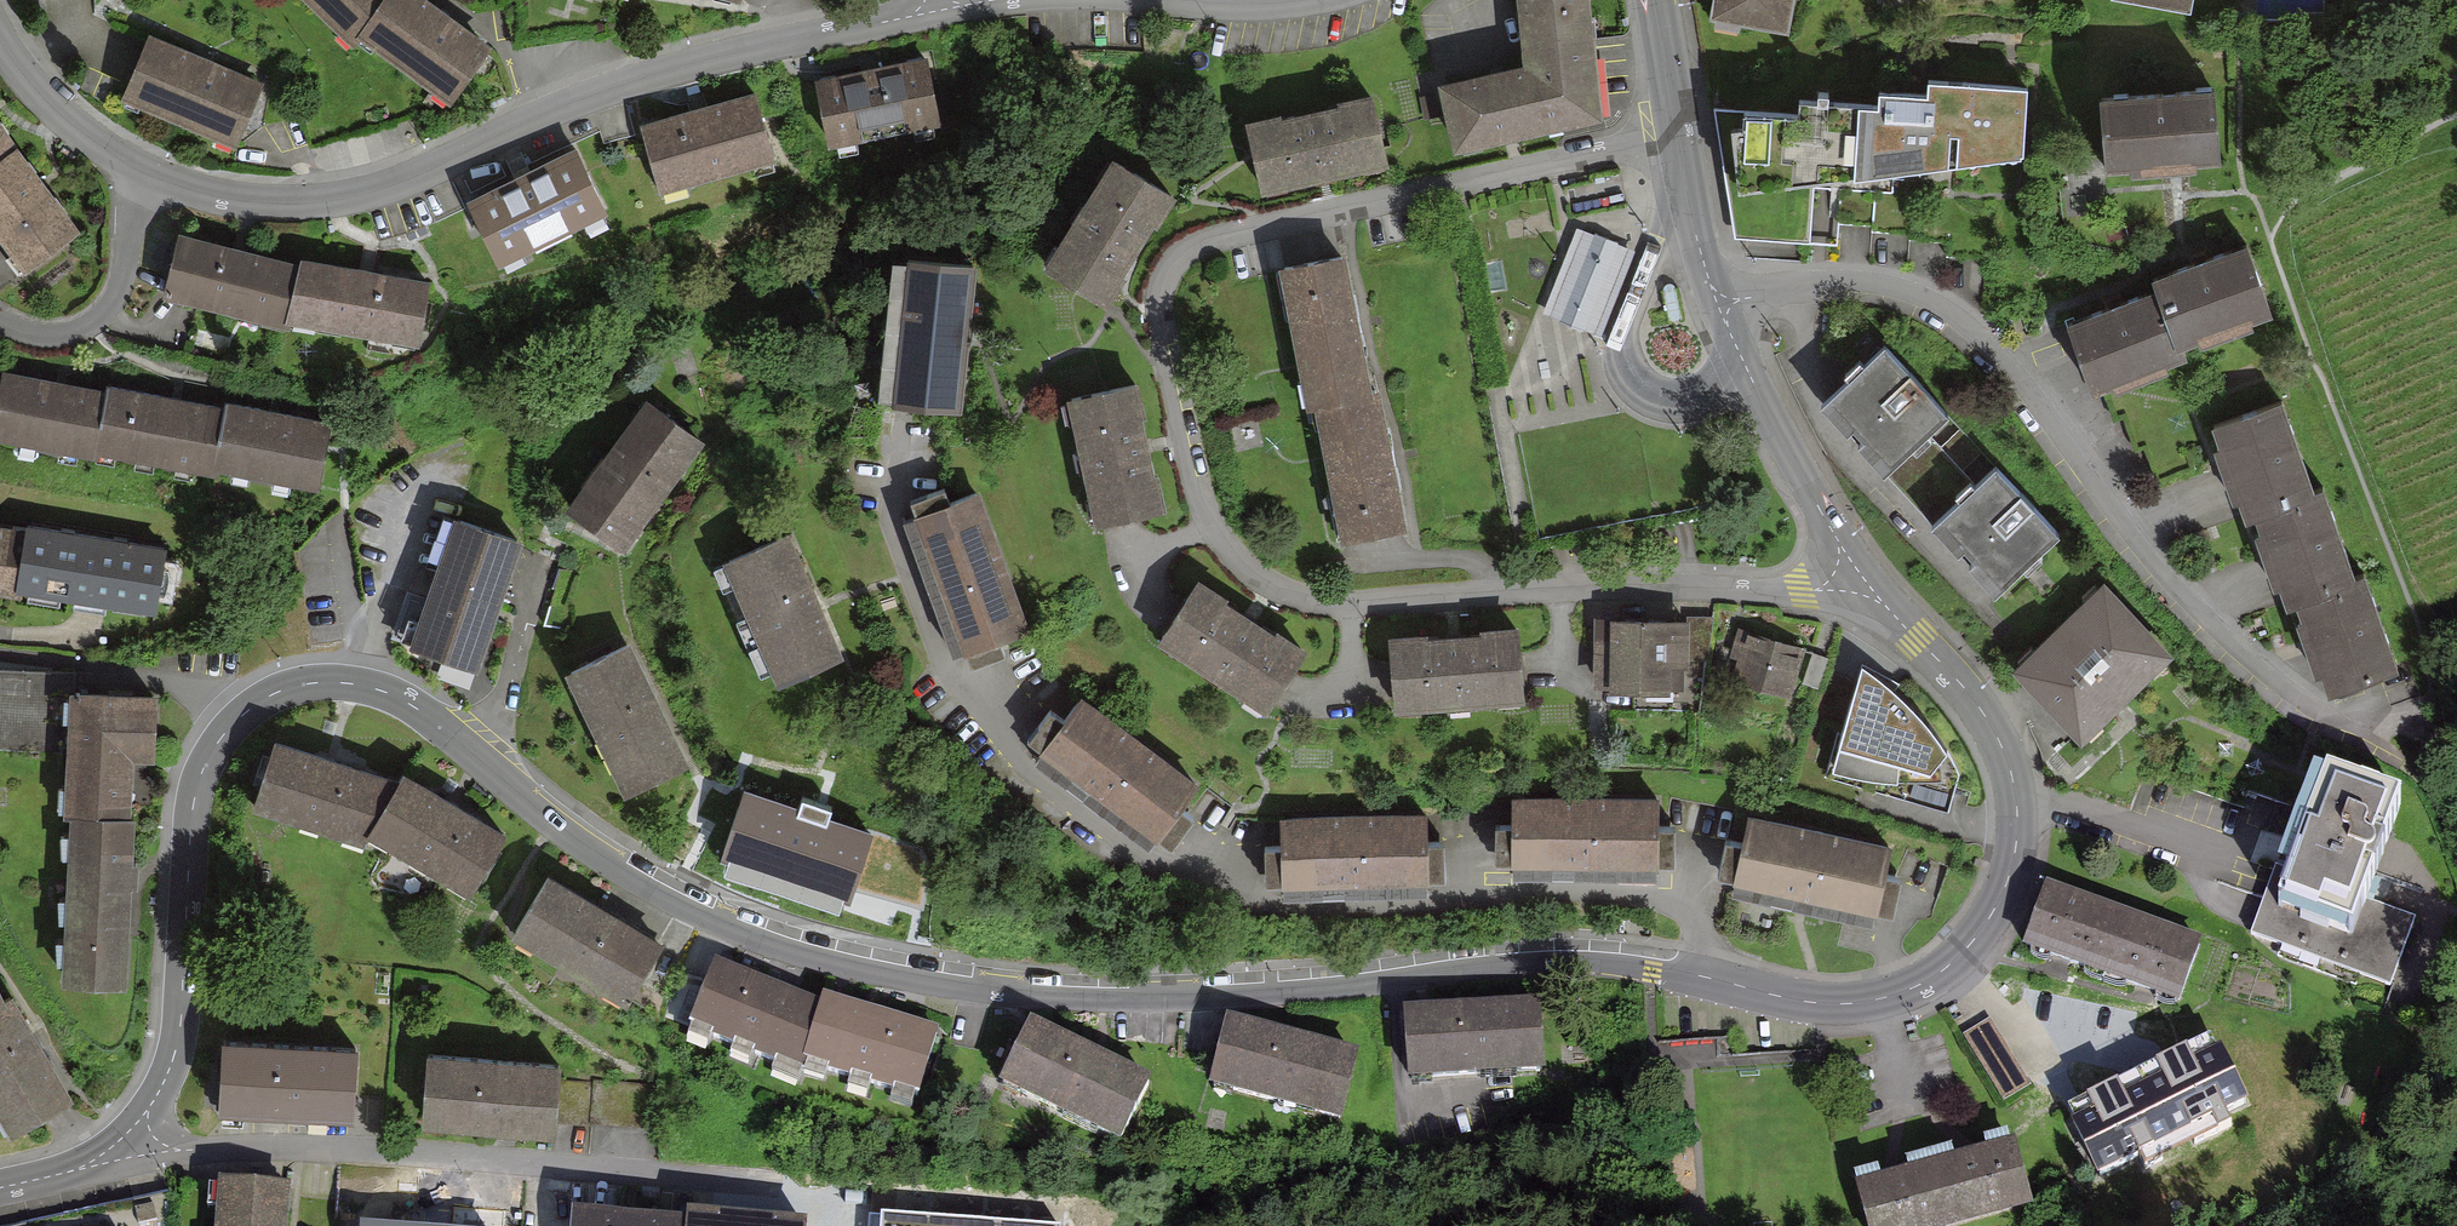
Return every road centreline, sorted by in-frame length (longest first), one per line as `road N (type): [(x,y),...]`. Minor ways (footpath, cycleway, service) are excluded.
road 1 (residential): [(118,1151),(159,1095),(182,1019),(192,815),(204,768),(229,728),(260,701),(292,686),(332,681),(376,688),(425,716),(593,858),(674,905),(792,951),(875,973),(1035,995),(1184,998),(1530,956),(1611,957),(1746,986)]
road 2 (residential): [(1677,133),(1183,245),(1159,273),(1154,299),(1190,483),(1210,527),(1243,563),(1298,594),(1340,600),(1636,582),(1818,586),(1854,576)]
road 3 (residential): [(914,419),(893,517),(939,654),(1010,745),(1140,854),(1242,899),(1349,911),(1591,892),(1678,901),(1746,986)]
road 4 (residential): [(1720,306),(1811,283),(1867,280),(1929,297),(2002,358),(2128,531),(2199,611),(2320,712),(2384,742)]
road 5 (residential): [(940,11),(606,86),(397,184),(355,196),(246,202),(148,180)]
road 6 (residential): [(1746,986),(1825,1004),(1905,991),(1963,954),(2006,885),(2017,841),(2003,749),(1963,686),(1854,576)]
road 7 (residential): [(118,1151),(342,1149),(733,1186)]
road 8 (residential): [(1854,576),(1720,306)]
road 9 (residential): [(0,314),(61,331),(110,301),(148,180)]
road 10 (residential): [(148,180),(38,94),(0,37)]
road 11 (residential): [(1720,306),(1688,207),(1677,133)]
road 12 (residential): [(1311,0),(1174,0)]
road 13 (residential): [(1677,133),(1657,0)]
road 14 (residential): [(0,1192),(118,1151)]

